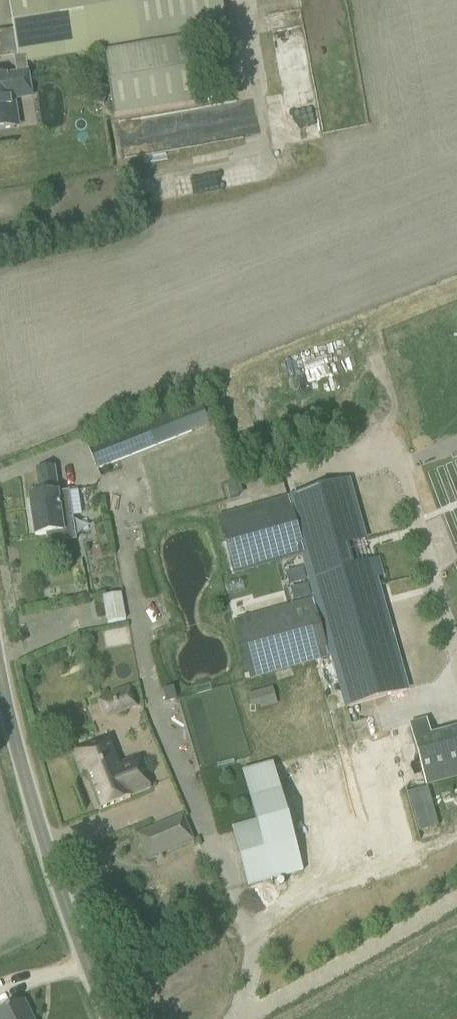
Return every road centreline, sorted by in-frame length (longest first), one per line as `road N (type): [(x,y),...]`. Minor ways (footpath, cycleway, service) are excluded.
road 1 (unclassified): [(109,1018),(33,805),(0,675)]

